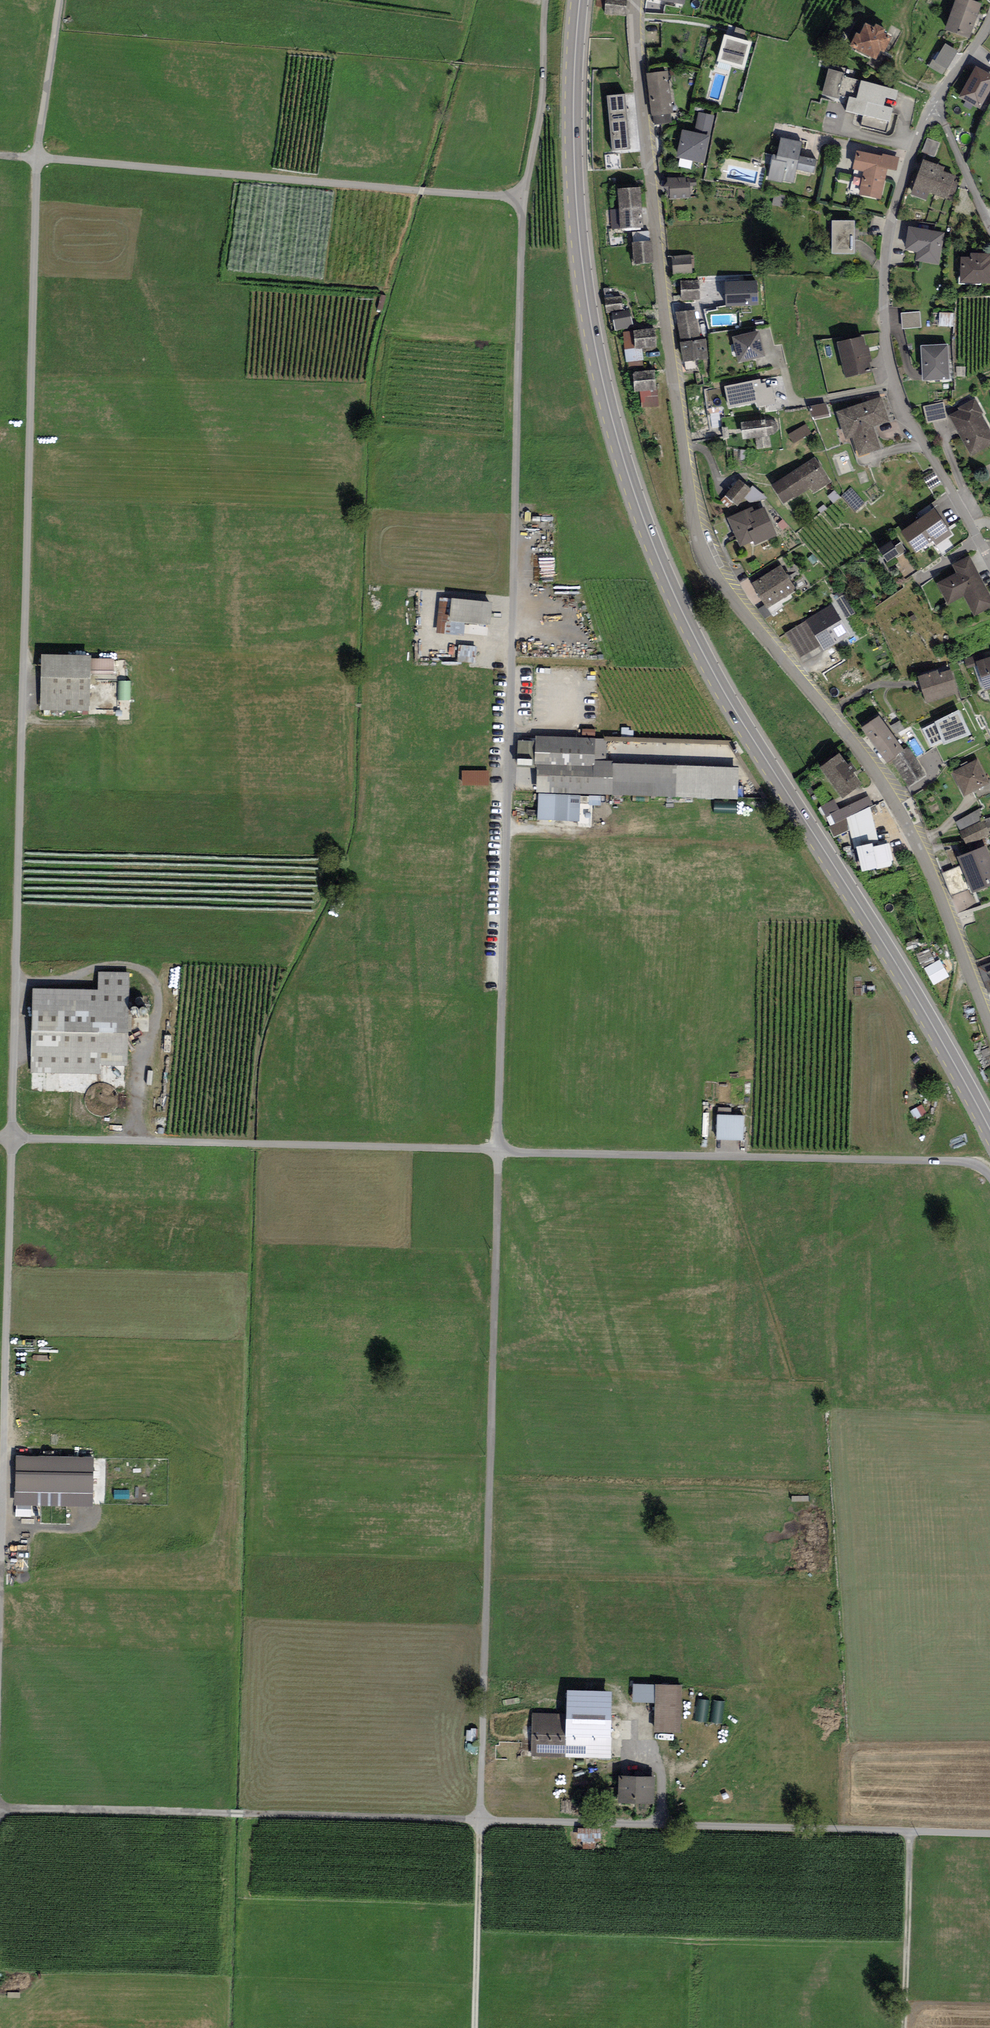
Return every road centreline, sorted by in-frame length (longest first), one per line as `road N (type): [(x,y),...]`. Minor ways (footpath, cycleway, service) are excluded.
road 1 (track): [(989,1834),(480,1820),(523,198),(539,112),(544,0)]
road 2 (secondary): [(580,0),(573,131),(581,253),(612,417),(641,512),(748,732),(916,996),(989,1129)]
road 3 (residential): [(989,1028),(926,863),(889,795),(745,616),(699,545),(644,158),(634,0)]
road 4 (track): [(9,1135),(959,1161),(989,1177)]
road 5 (track): [(9,1135),(37,159)]
road 6 (track): [(475,2027),(480,1820),(0,1809)]
road 7 (track): [(37,159),(523,198)]
road 8 (residential): [(931,107),(895,192),(883,252),(885,338),(905,411),(989,560)]
road 9 (track): [(0,1507),(9,1135)]
road 10 (track): [(904,2027),(910,1832)]
road 11 (track): [(60,0),(37,159)]
road 12 (residential): [(931,107),(989,224)]

